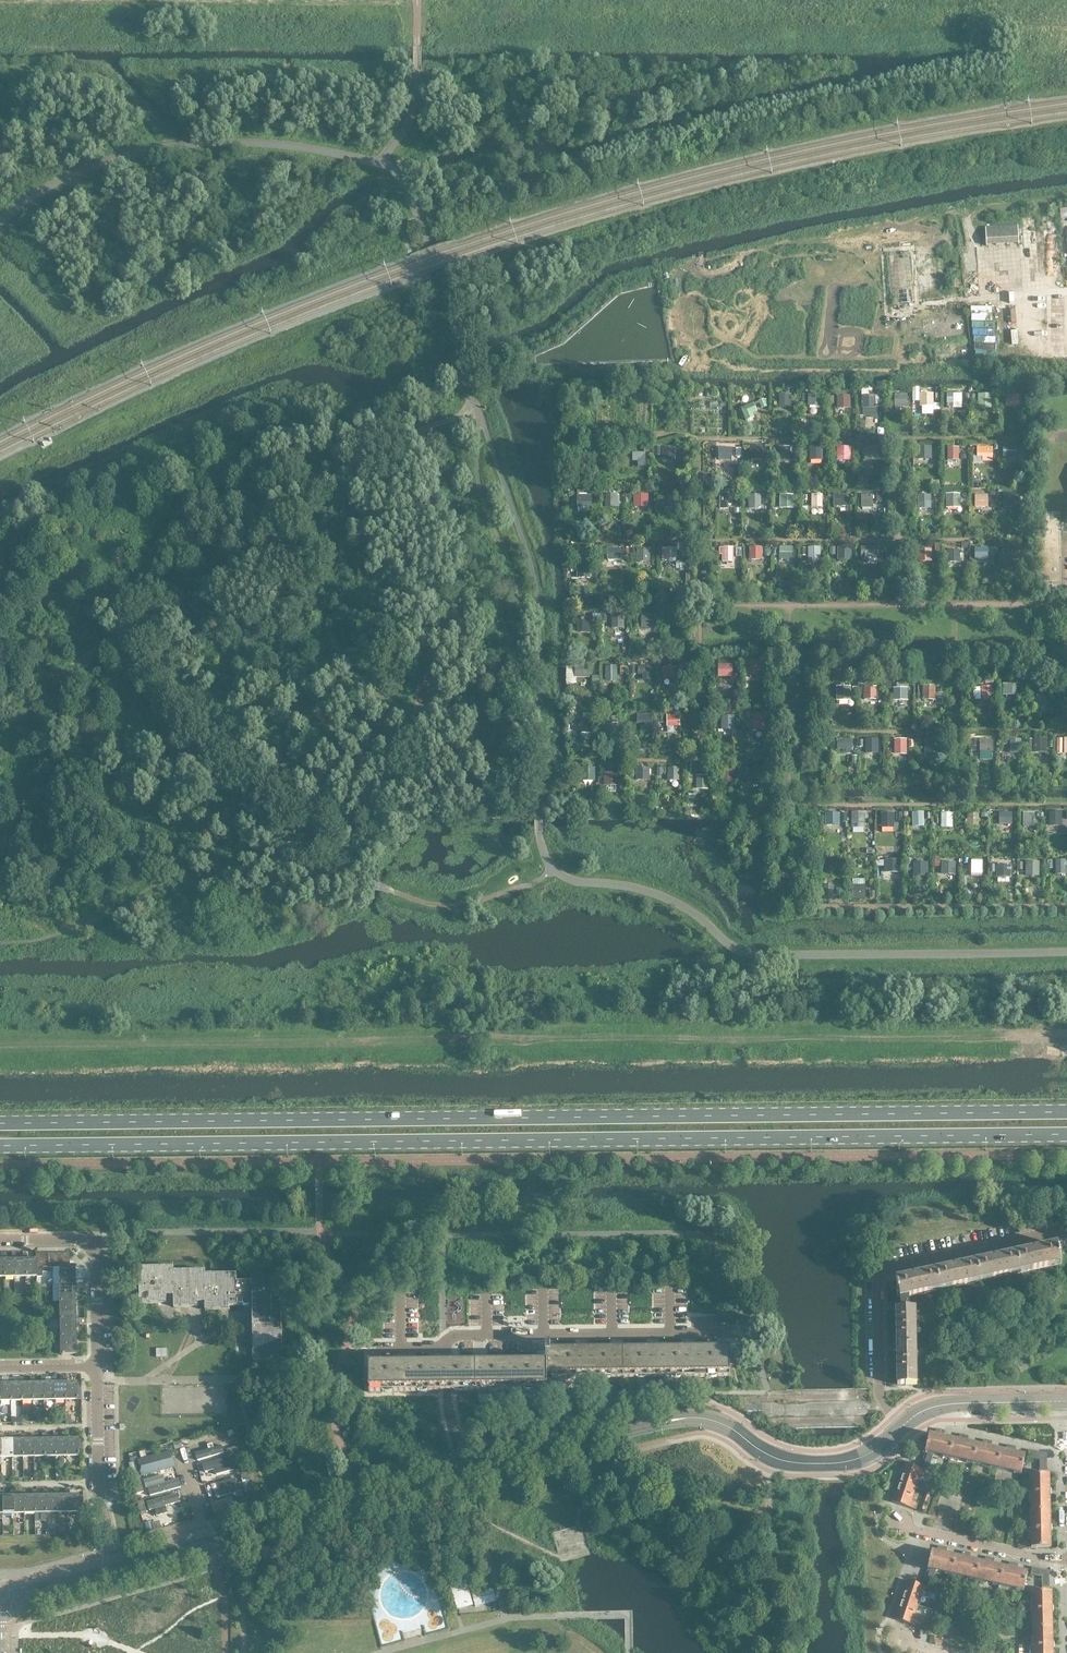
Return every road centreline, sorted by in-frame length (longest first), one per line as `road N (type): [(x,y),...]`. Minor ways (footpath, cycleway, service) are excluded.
road 1 (primary): [(1066,1111),(0,1123)]
road 2 (primary): [(0,1146),(1066,1135)]
road 3 (tertiary): [(465,1474),(671,1420),(878,1407)]
road 4 (tertiary): [(119,1571),(465,1474)]
road 5 (residential): [(878,1407),(878,1283),(885,1271),(1066,1233)]
road 6 (residential): [(446,1339),(746,1331)]
road 7 (residential): [(0,1239),(95,1235),(96,1368)]
road 8 (residential): [(97,1381),(99,1503),(119,1571)]
road 9 (tertiary): [(1066,1402),(878,1407)]
road 10 (residential): [(1066,1565),(916,1535),(900,1523)]
road 11 (residential): [(97,1381),(265,1378)]
road 12 (residential): [(465,1474),(447,1403),(446,1339)]
road 13 (tertiary): [(0,1601),(119,1571)]

